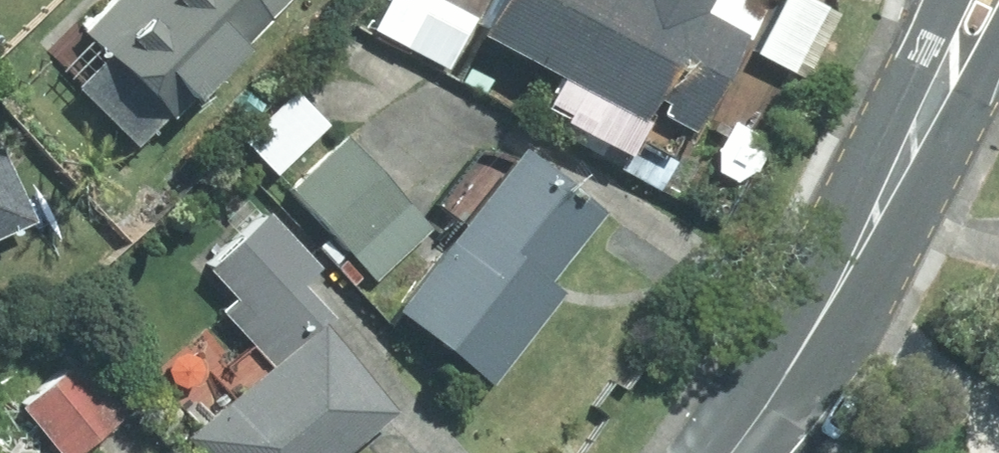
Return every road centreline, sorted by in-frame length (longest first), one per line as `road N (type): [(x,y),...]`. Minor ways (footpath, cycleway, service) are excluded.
road 1 (tertiary): [(806,350),(938,0)]
road 2 (tertiary): [(998,60),(968,118),(806,350)]
road 3 (tertiary): [(737,452),(806,350)]

